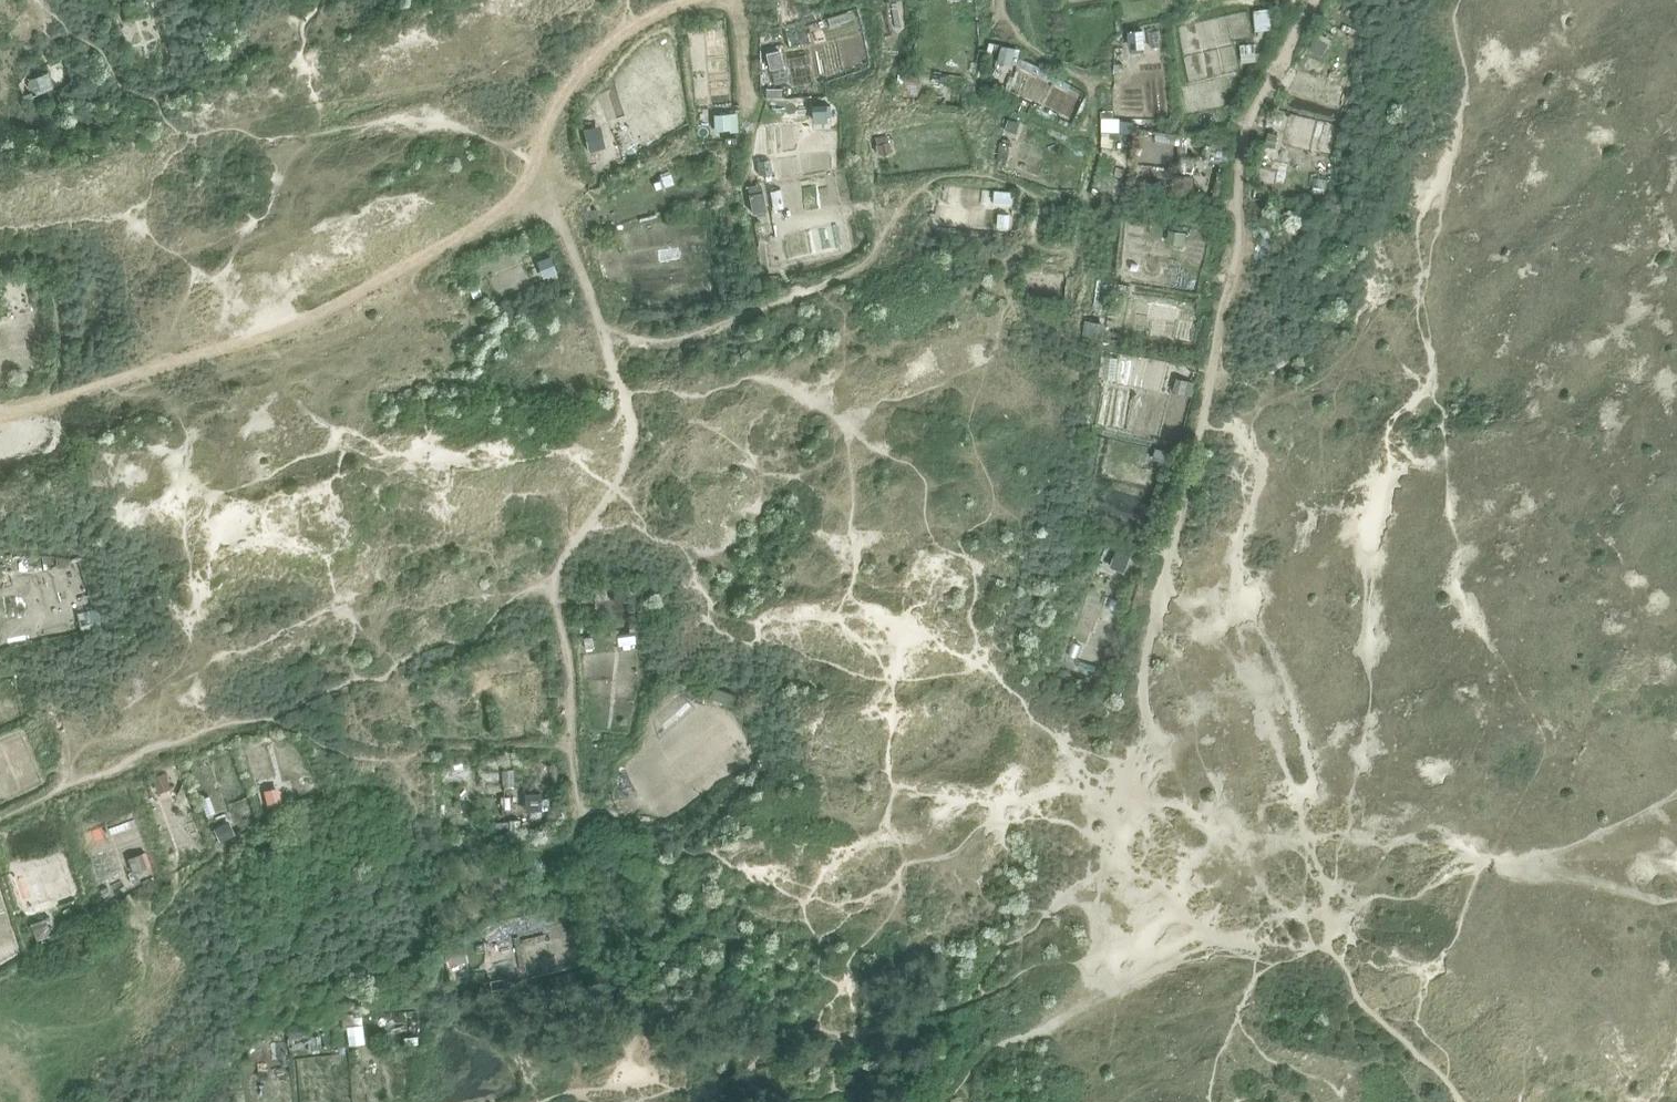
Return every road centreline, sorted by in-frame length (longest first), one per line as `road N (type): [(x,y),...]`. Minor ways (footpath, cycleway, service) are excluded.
road 1 (track): [(0,412),(190,364),(373,294),(499,217),(527,184)]
road 2 (track): [(527,184),(567,96),(594,58),(644,23),(701,0)]

